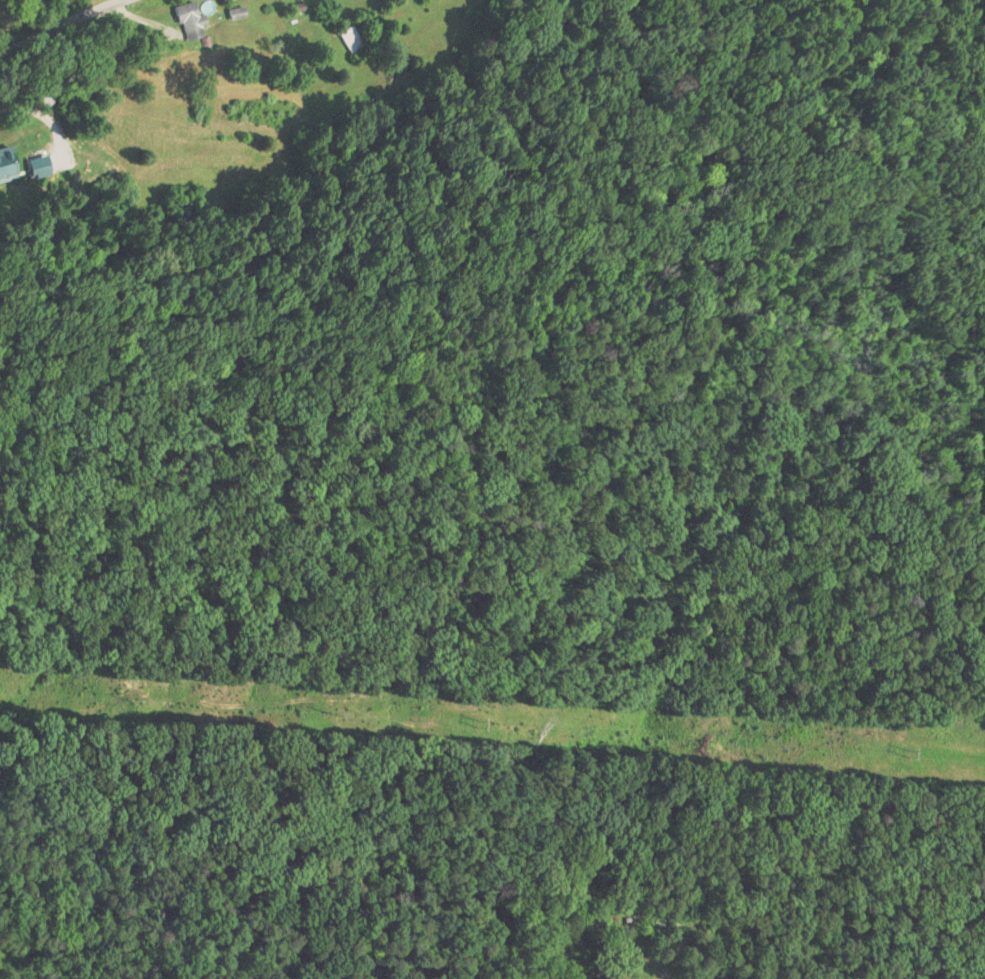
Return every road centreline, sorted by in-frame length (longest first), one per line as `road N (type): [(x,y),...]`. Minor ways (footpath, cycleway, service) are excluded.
road 1 (residential): [(0,47),(113,0)]

